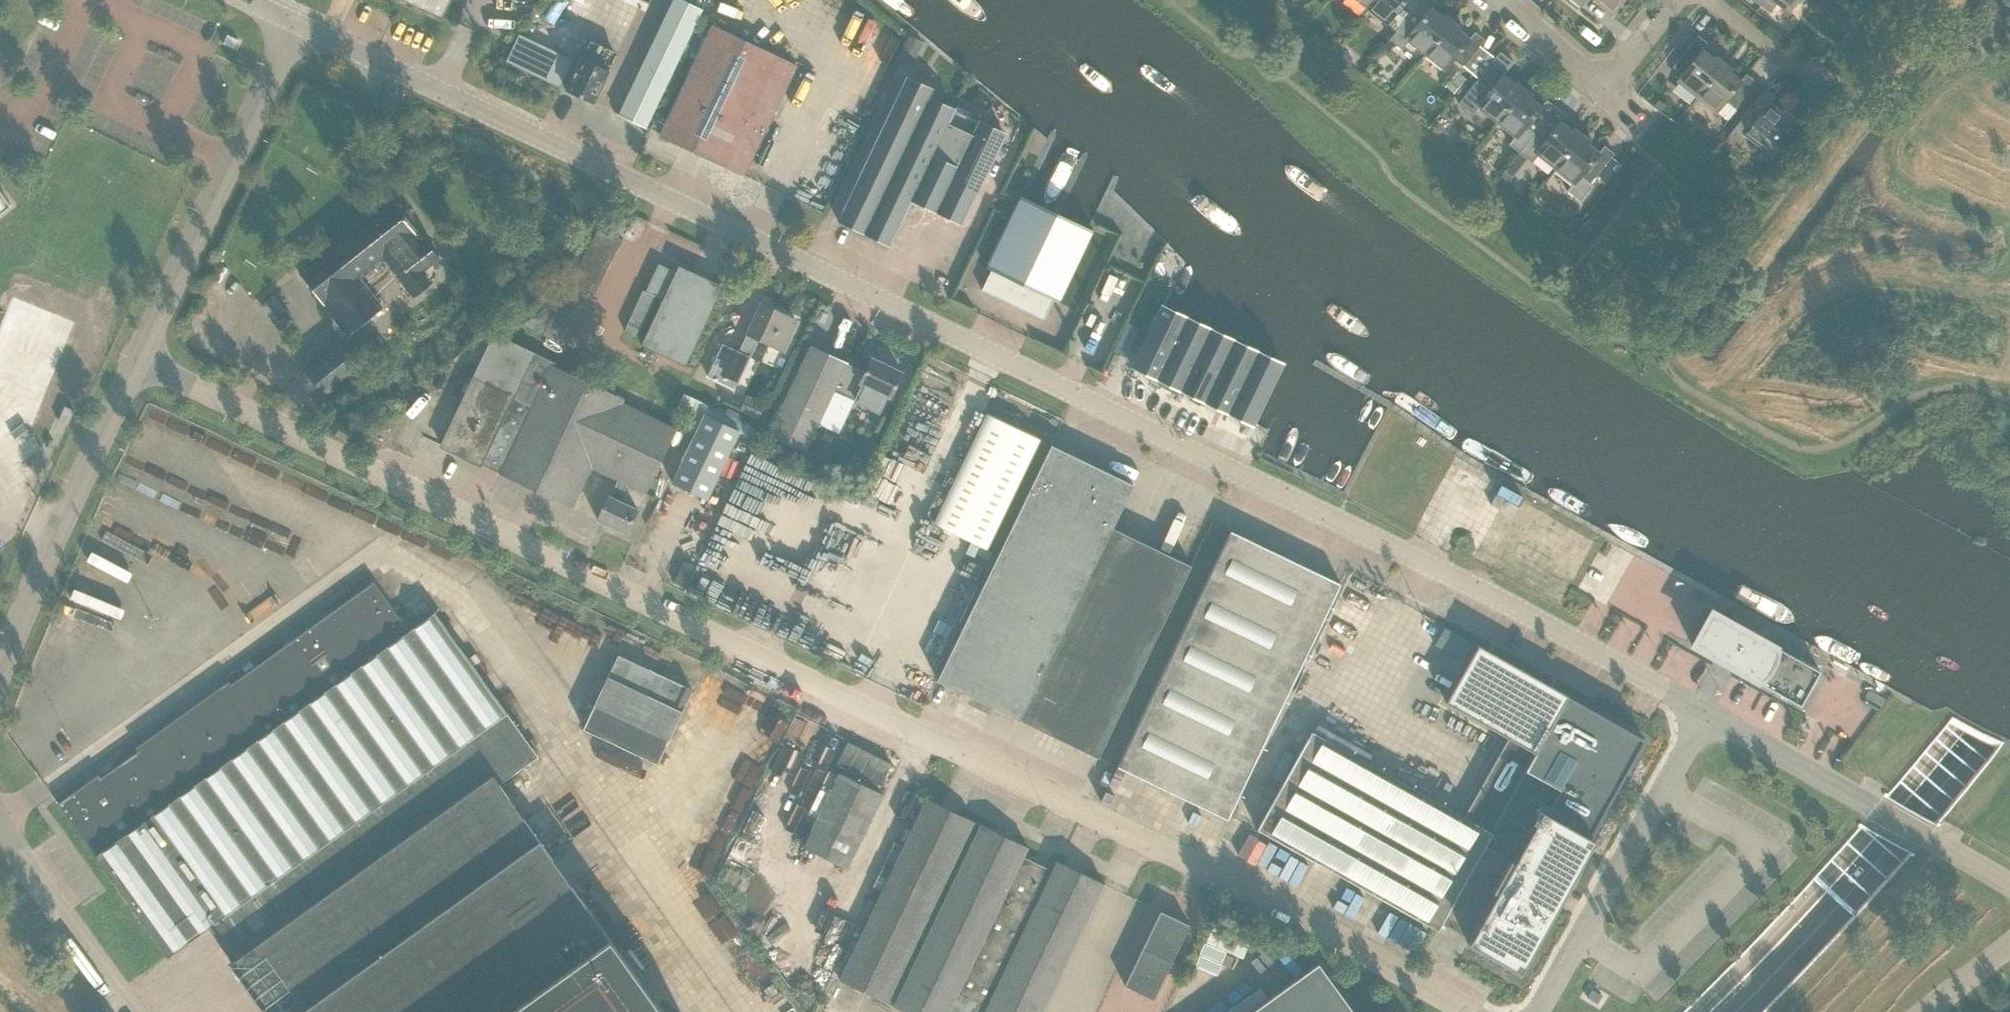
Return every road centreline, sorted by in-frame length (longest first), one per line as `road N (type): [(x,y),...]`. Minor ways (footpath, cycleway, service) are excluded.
road 1 (unclassified): [(1708,712),(1295,494),(297,22)]
road 2 (unclassified): [(1468,1011),(1298,918),(137,358)]
road 3 (primary): [(1736,1011),(2009,704)]
road 4 (unclassified): [(137,358),(297,22)]
road 5 (unclassified): [(2009,884),(1708,712)]
road 6 (unclassified): [(1537,1011),(1708,712)]
road 7 (unclassified): [(0,671),(137,358)]
road 8 (unclassified): [(132,1011),(0,827)]
road 9 (residential): [(1495,0),(1602,96)]
road 10 (residential): [(1814,78),(1713,0)]
road 11 (residential): [(1602,96),(1681,0)]

